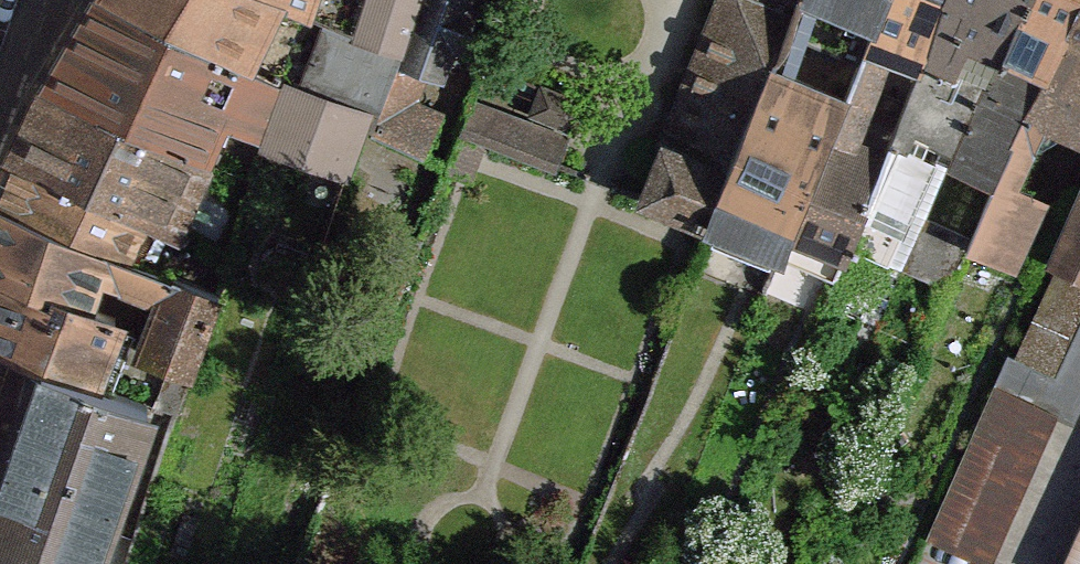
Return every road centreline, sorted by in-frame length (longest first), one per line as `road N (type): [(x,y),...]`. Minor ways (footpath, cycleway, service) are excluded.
road 1 (unclassified): [(55,0),(0,131)]

